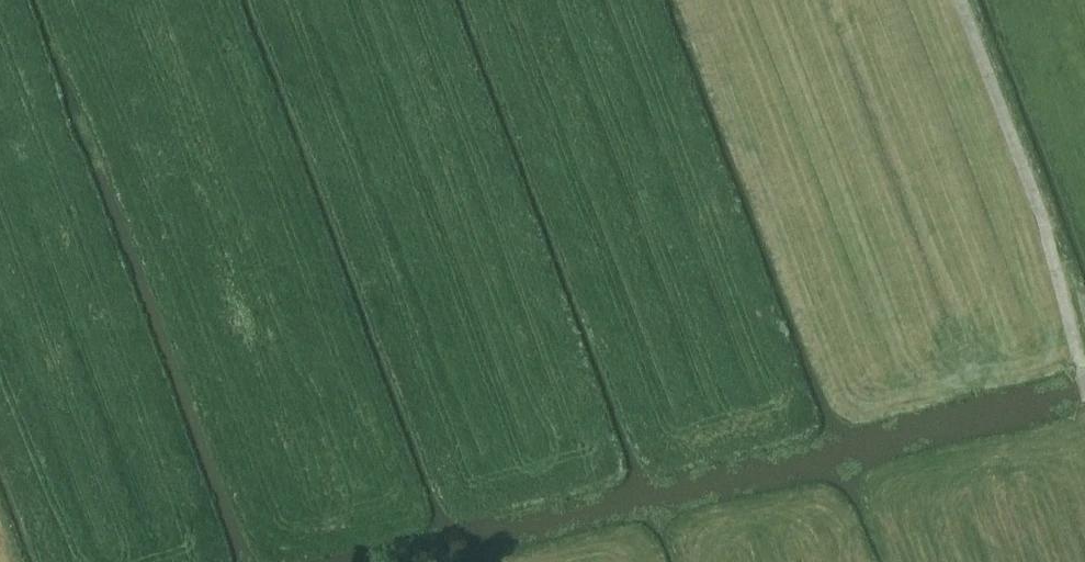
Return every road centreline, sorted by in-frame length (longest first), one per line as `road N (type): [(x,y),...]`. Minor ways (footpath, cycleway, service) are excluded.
road 1 (track): [(1084,434),(900,490),(658,547)]
road 2 (track): [(1084,338),(960,0)]

